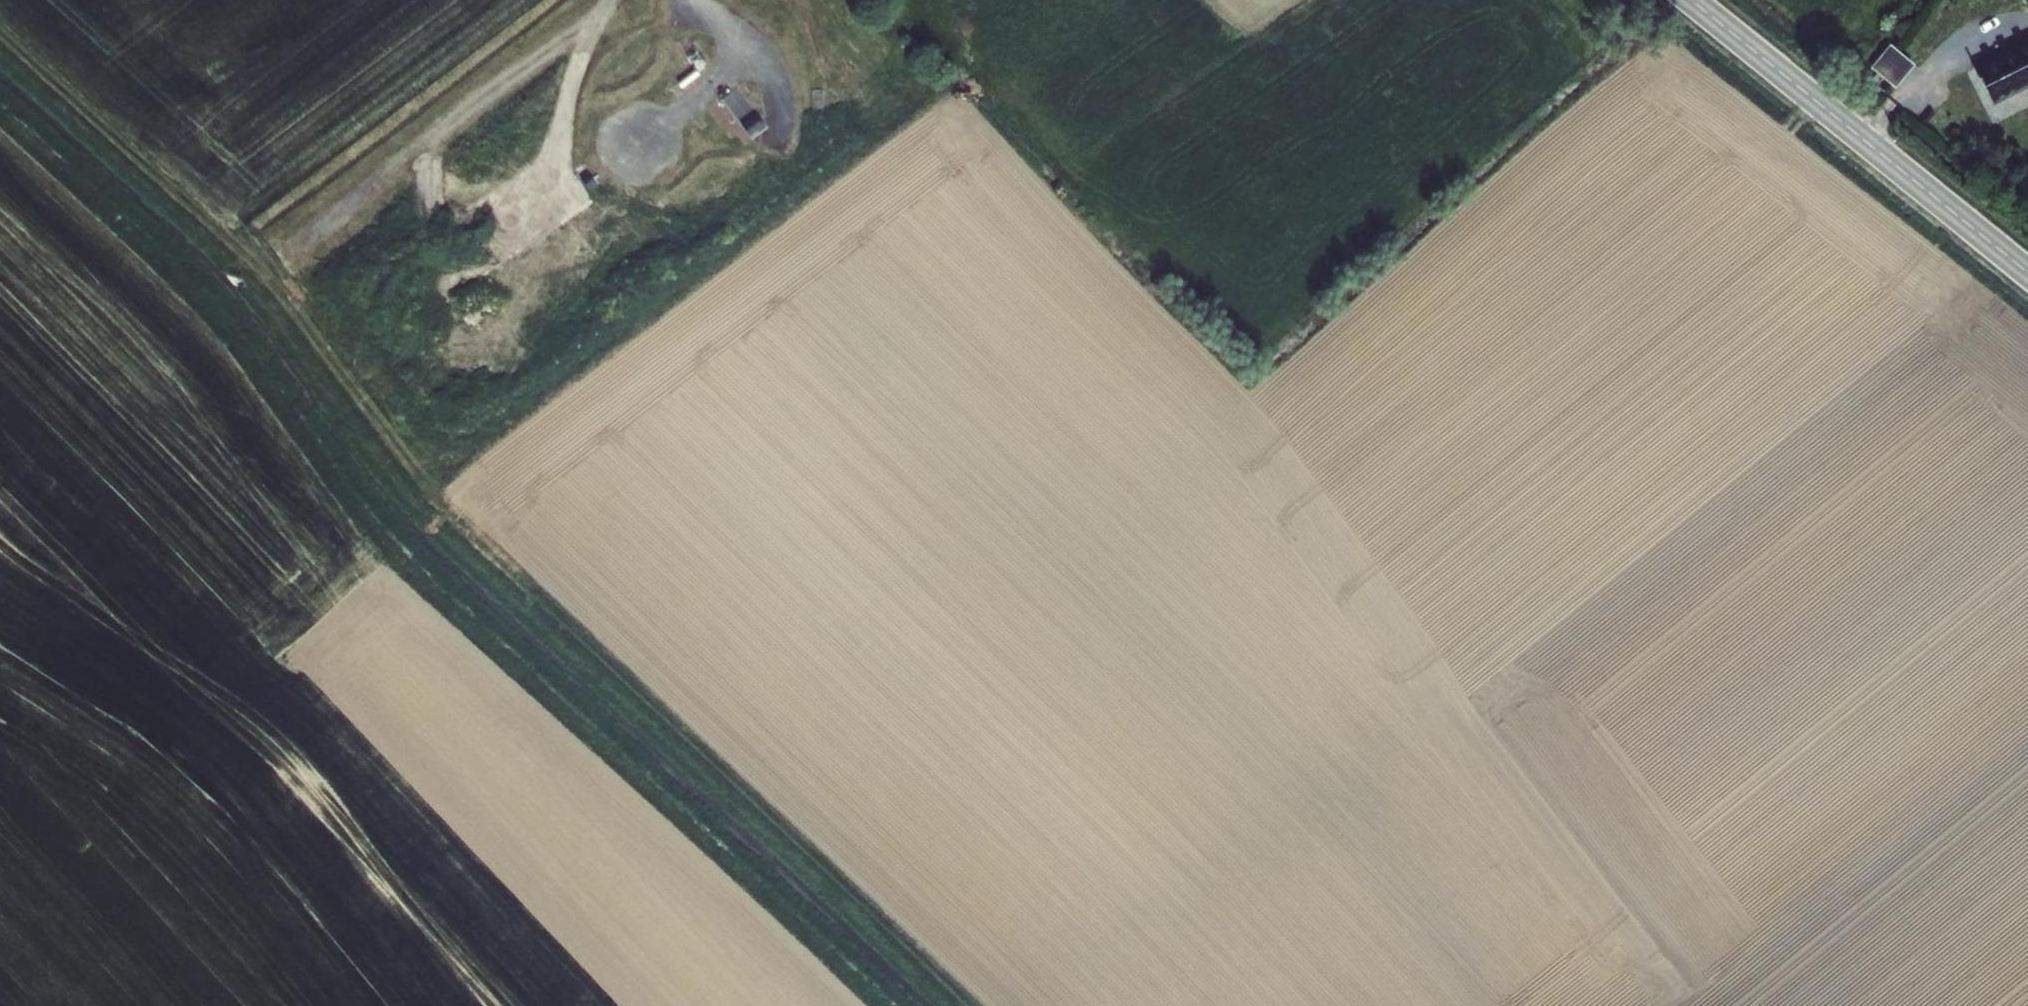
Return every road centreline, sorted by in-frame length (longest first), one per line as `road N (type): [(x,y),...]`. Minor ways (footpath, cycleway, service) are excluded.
road 1 (tertiary): [(2027,273),(1692,0)]
road 2 (track): [(0,17),(266,265)]

